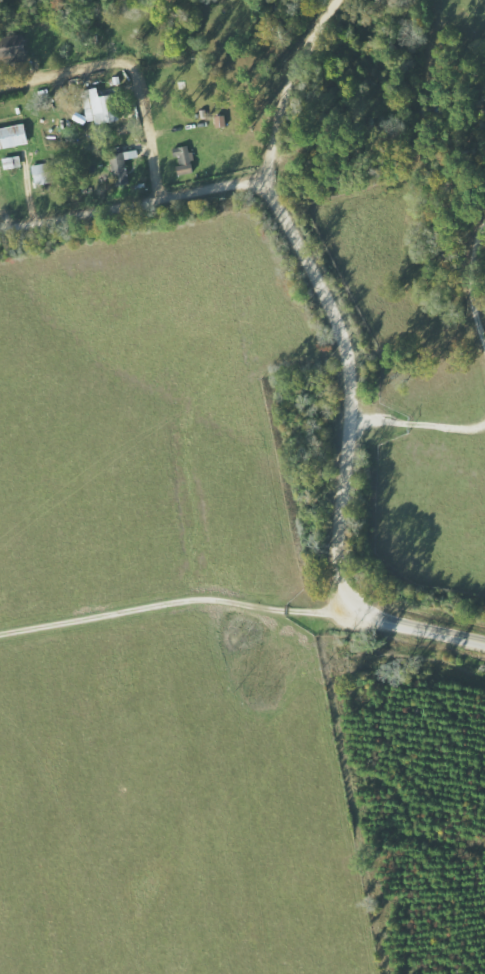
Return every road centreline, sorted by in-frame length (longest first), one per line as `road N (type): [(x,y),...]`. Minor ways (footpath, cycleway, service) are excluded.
road 1 (residential): [(332,576),(317,279),(268,165)]
road 2 (residential): [(391,621),(332,576),(105,586),(0,605)]
road 3 (residential): [(159,169),(144,75),(134,65),(0,88)]
road 4 (residential): [(268,165),(278,75),(326,0)]
road 5 (residential): [(0,213),(154,184),(159,169)]

